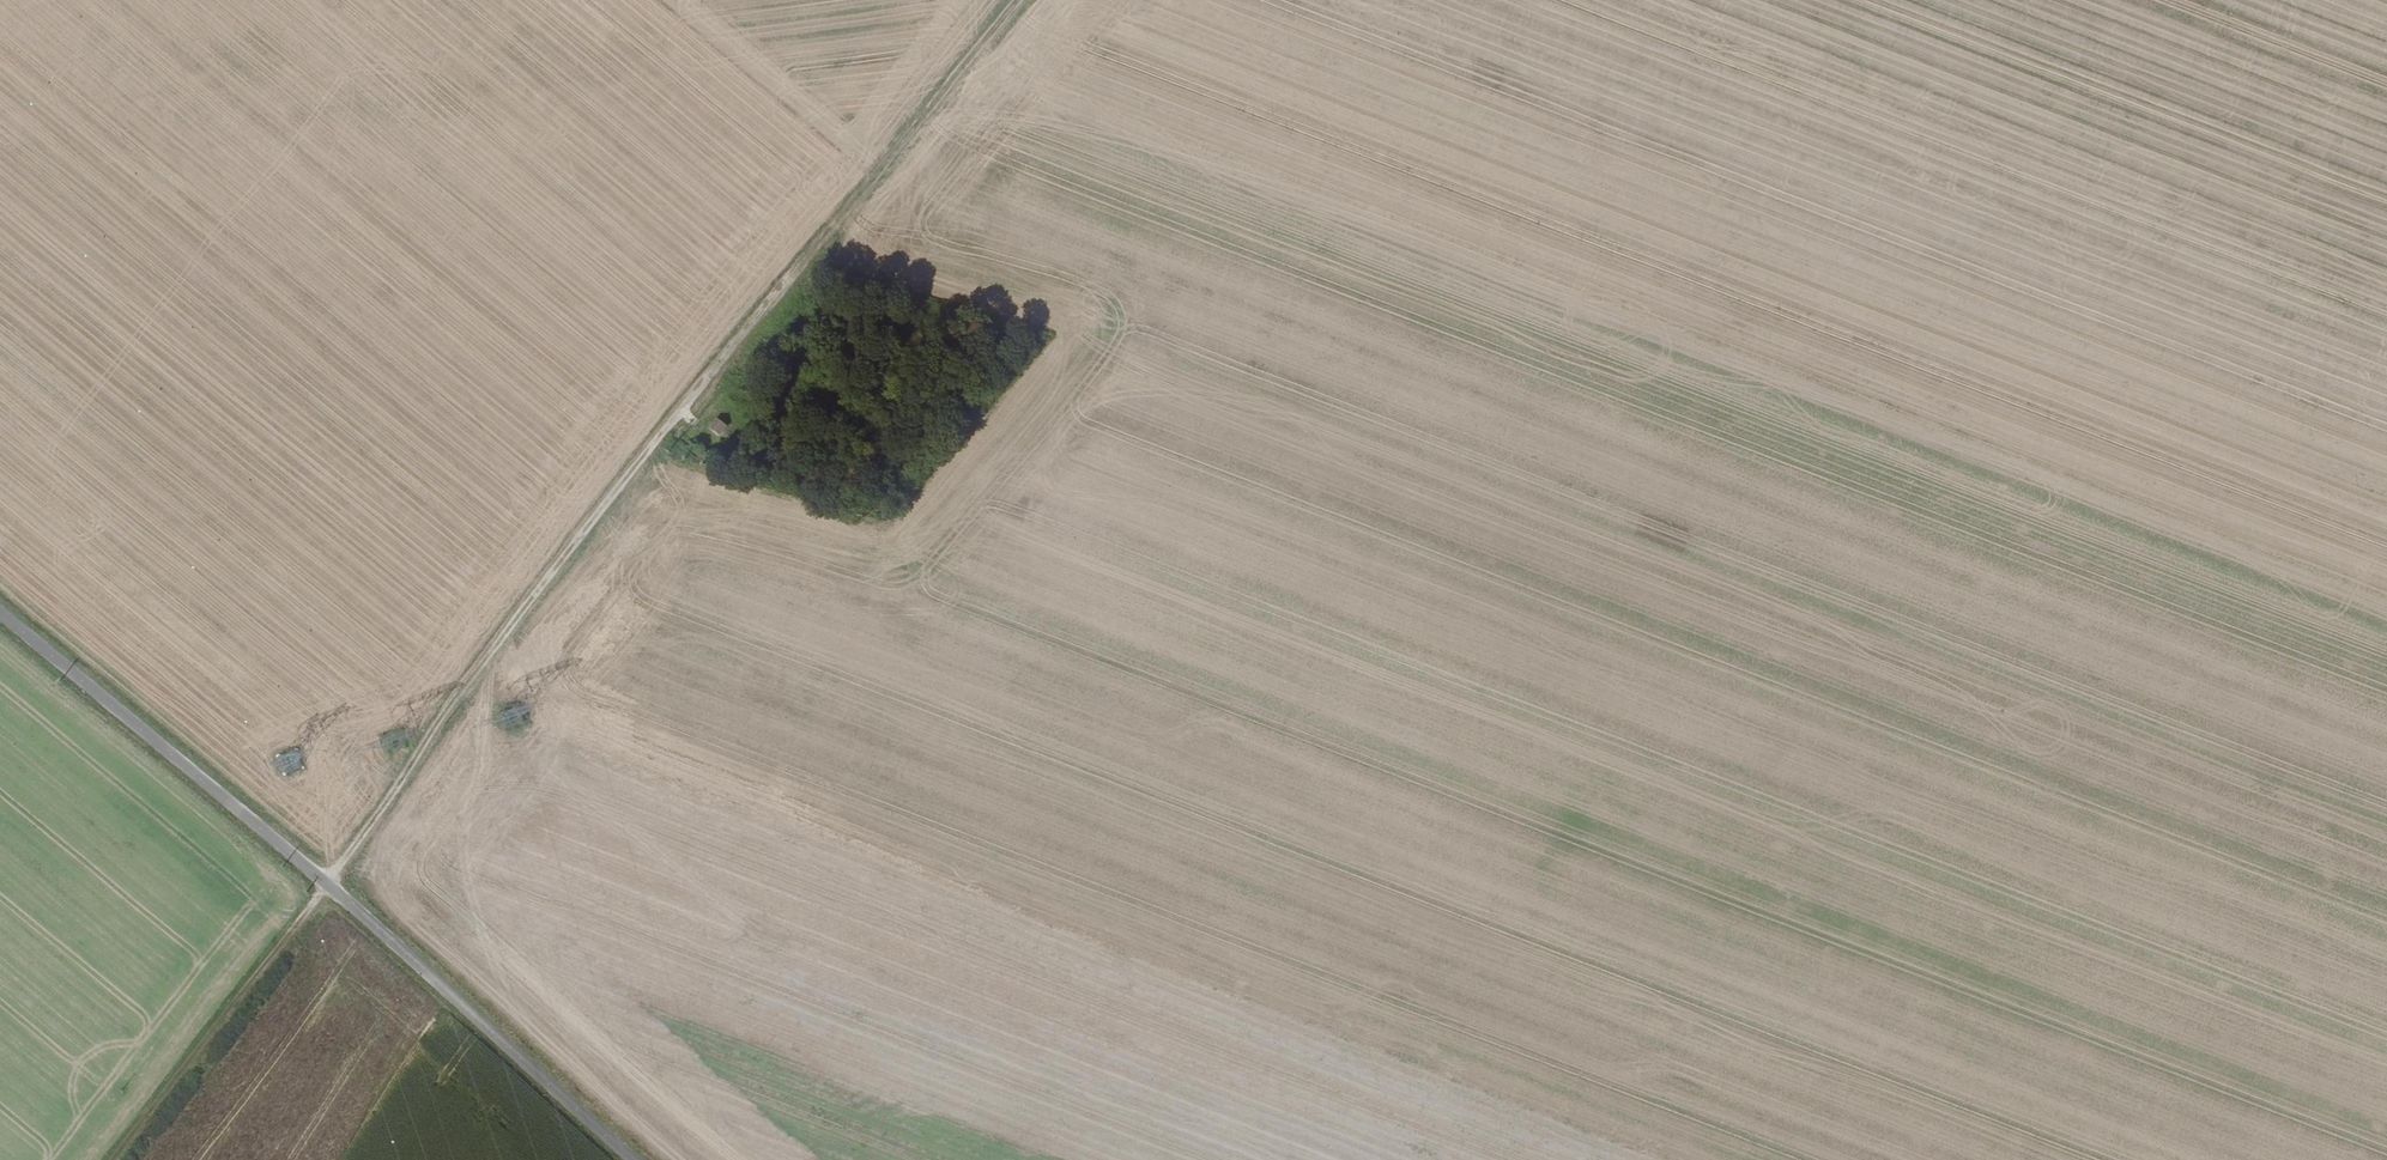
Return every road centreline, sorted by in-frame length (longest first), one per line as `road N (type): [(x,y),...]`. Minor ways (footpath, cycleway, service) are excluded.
road 1 (track): [(1036,0),(810,259),(111,1159)]
road 2 (tertiary): [(636,1159),(324,883),(0,614)]

